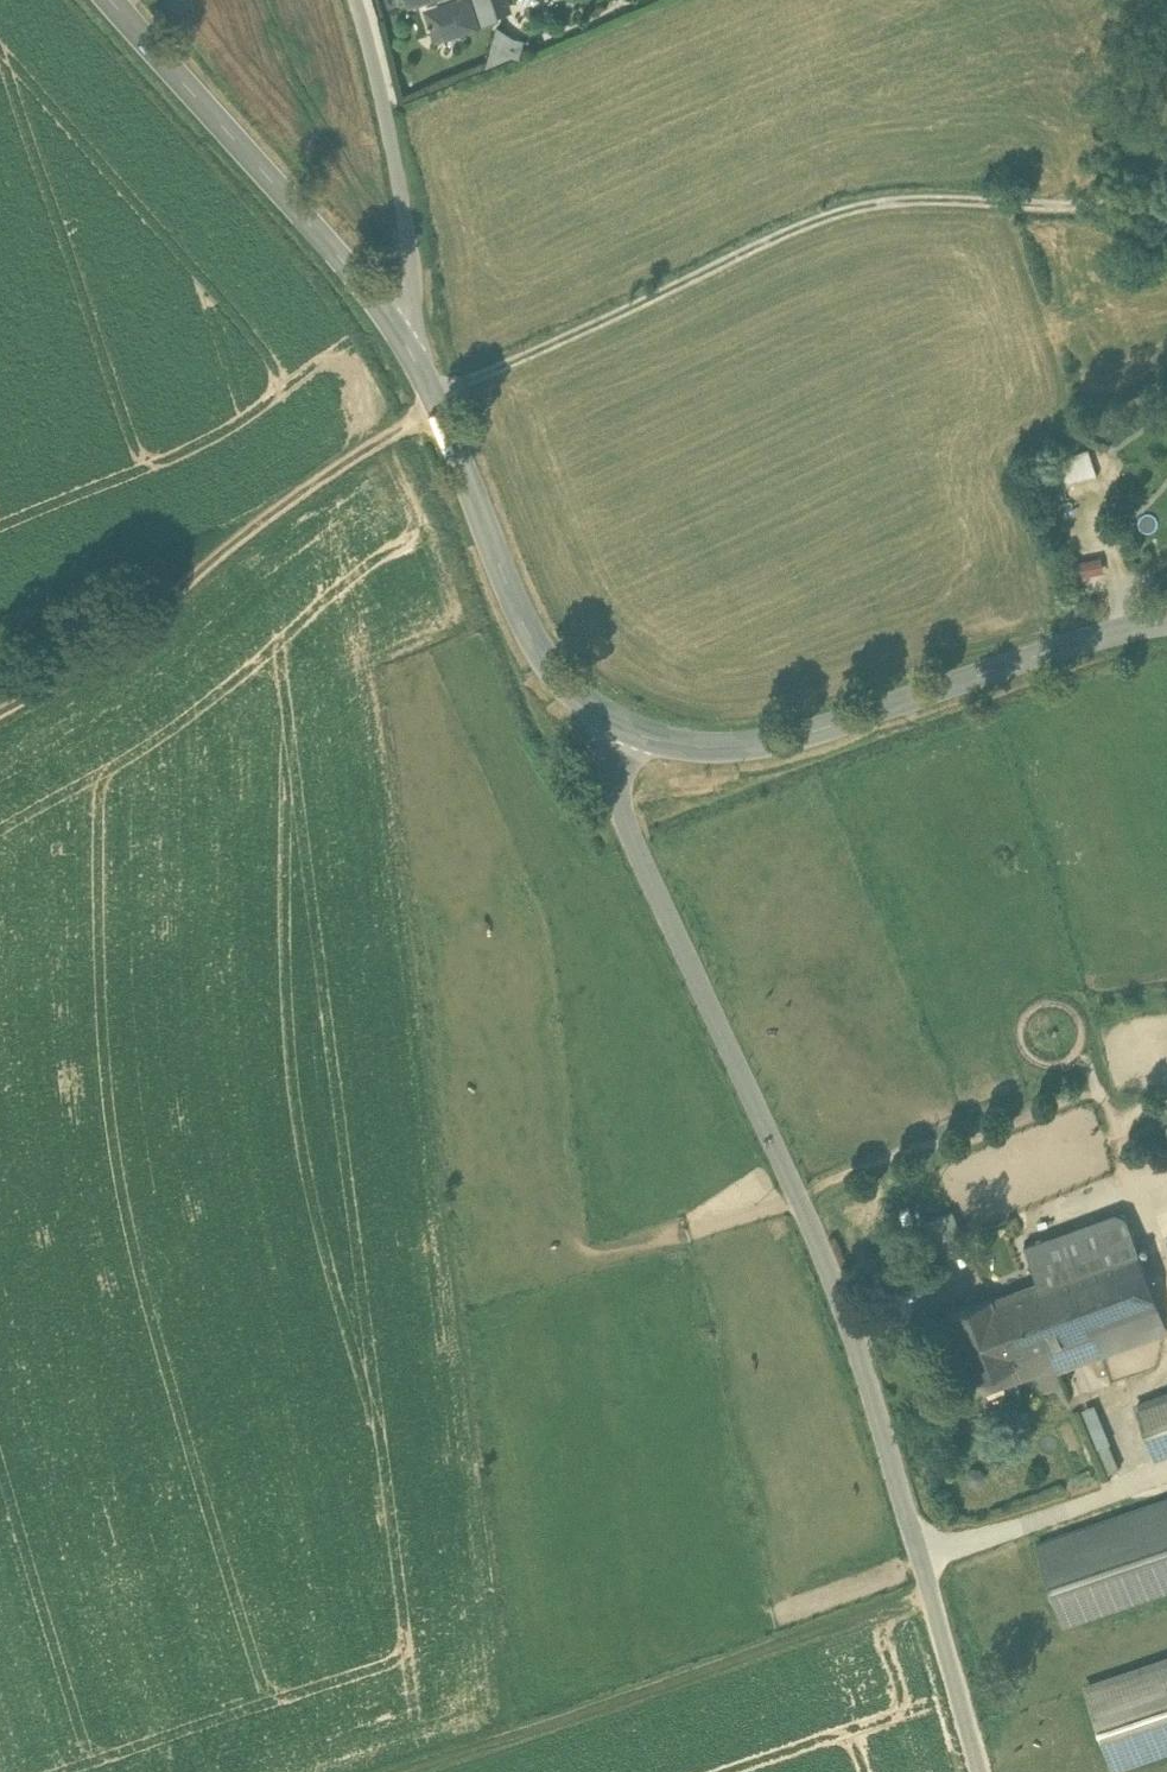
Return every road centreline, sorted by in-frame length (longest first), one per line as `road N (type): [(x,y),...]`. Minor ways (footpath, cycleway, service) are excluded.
road 1 (unclassified): [(629,728),(619,805),(841,1291),(982,1771)]
road 2 (track): [(436,391),(848,203),(975,195),(1065,207),(1166,186)]
road 3 (track): [(383,1771),(928,1586)]
road 4 (secondary): [(1166,614),(771,740),(677,748),(629,728)]
road 5 (track): [(447,411),(209,540),(83,643),(0,690)]
road 6 (secondary): [(409,348),(273,175),(112,0)]
road 7 (secondary): [(629,728),(571,692),(533,629),(447,411),(409,348)]
road 8 (unclassified): [(354,0),(401,193),(414,285),(409,348)]

